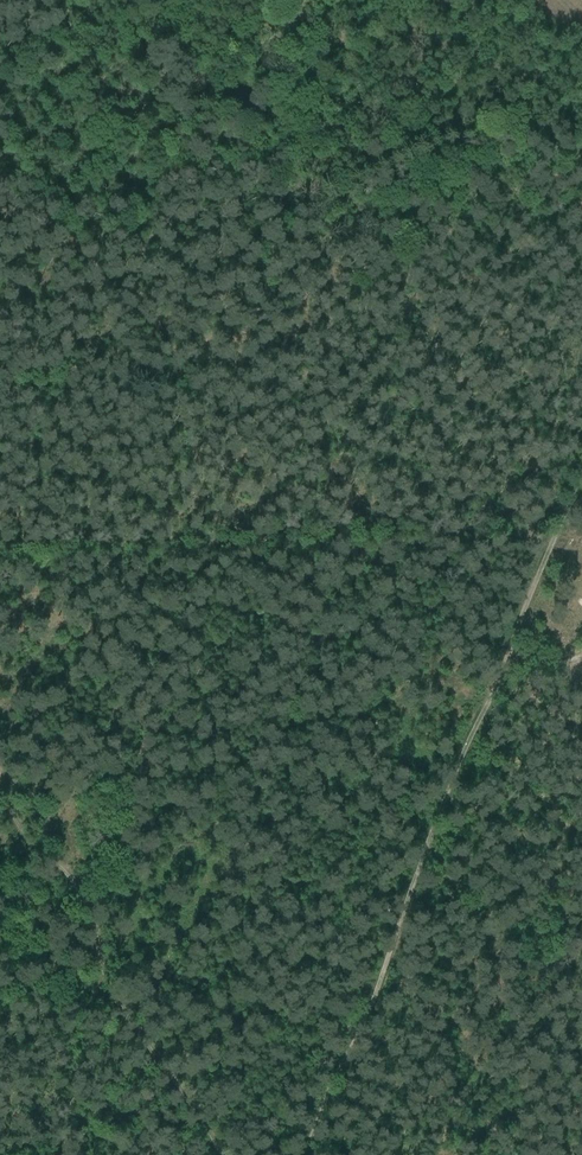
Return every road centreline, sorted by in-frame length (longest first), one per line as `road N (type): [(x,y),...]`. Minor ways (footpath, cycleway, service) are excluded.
road 1 (track): [(298,1154),(497,681)]
road 2 (track): [(0,783),(17,824),(62,865),(90,913),(107,985),(219,1154)]
road 3 (track): [(497,681),(581,485)]

